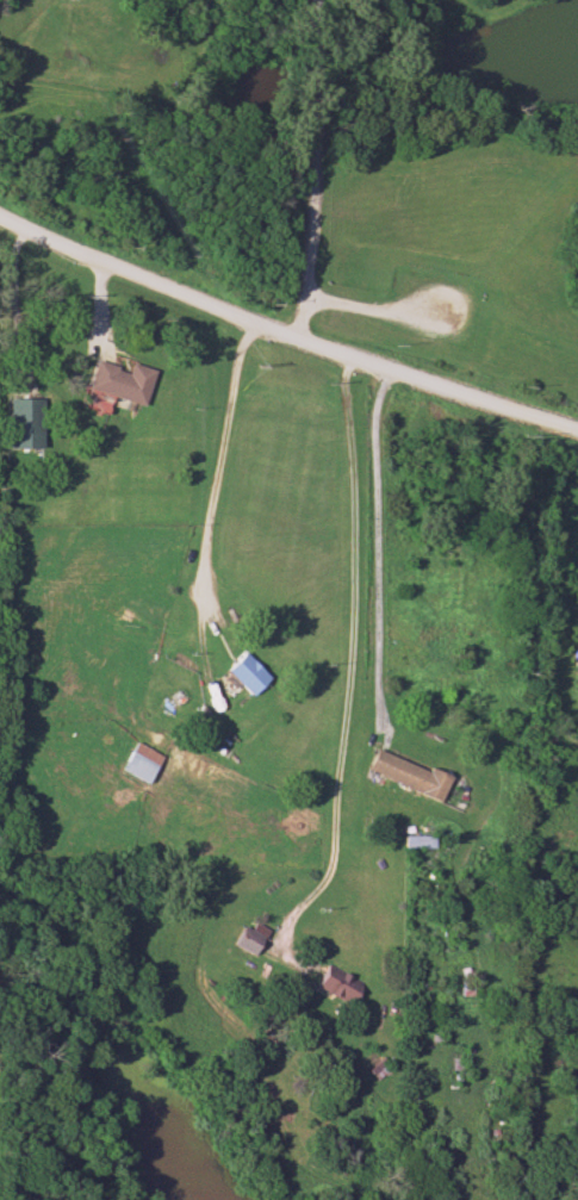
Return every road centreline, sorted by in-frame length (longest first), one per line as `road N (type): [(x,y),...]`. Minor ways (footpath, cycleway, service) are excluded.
road 1 (residential): [(577,439),(253,324),(0,218)]
road 2 (residential): [(296,340),(315,193),(314,0)]

